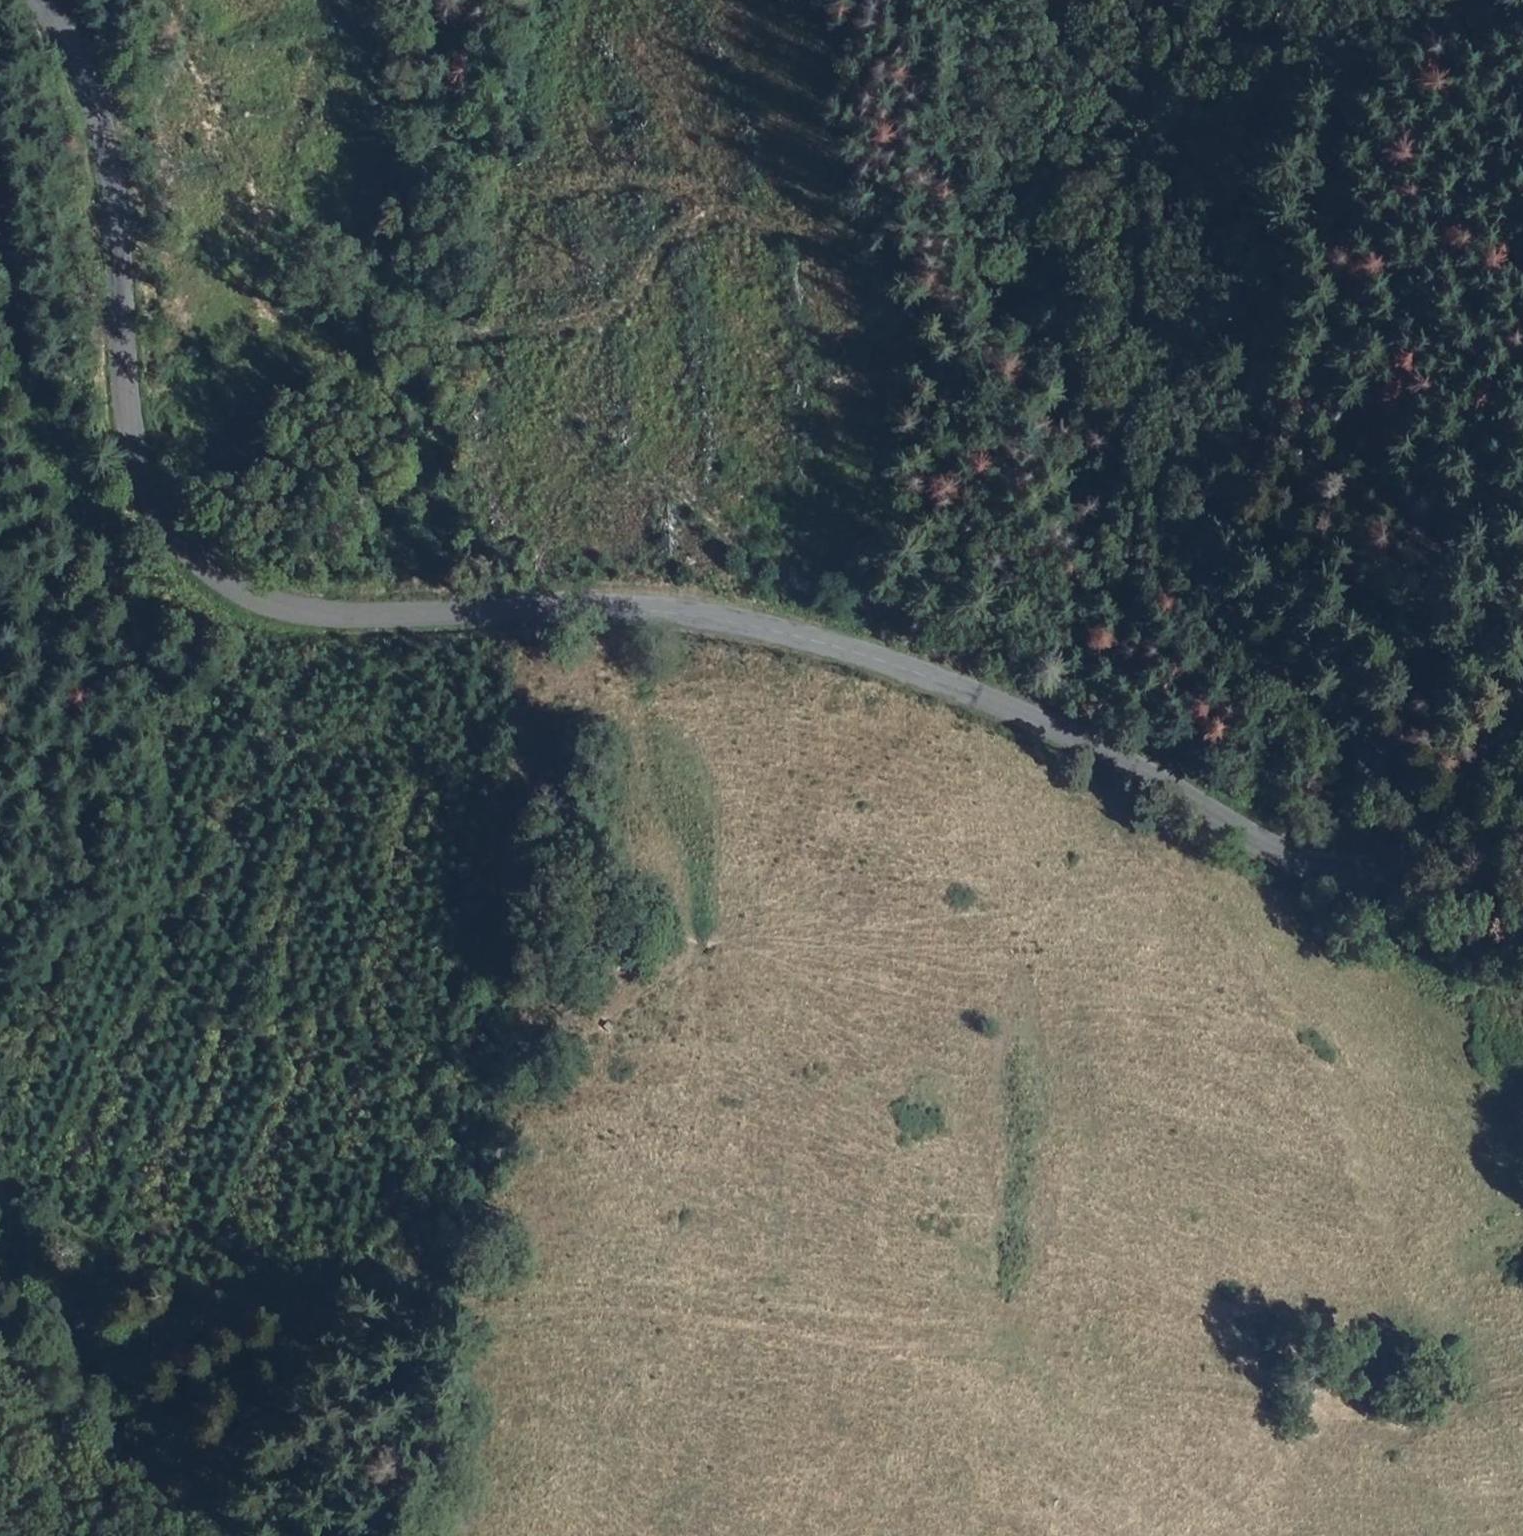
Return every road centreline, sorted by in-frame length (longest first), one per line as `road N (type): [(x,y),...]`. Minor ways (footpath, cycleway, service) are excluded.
road 1 (secondary): [(1522,733),(1480,791),(1421,843),(1377,865),(1324,865),(1013,707),(732,619),(637,609),(322,615),(258,598),(196,561),(153,497),(127,420),(114,203),(100,115),(40,0)]
road 2 (track): [(225,1535),(98,1461),(0,1376)]

